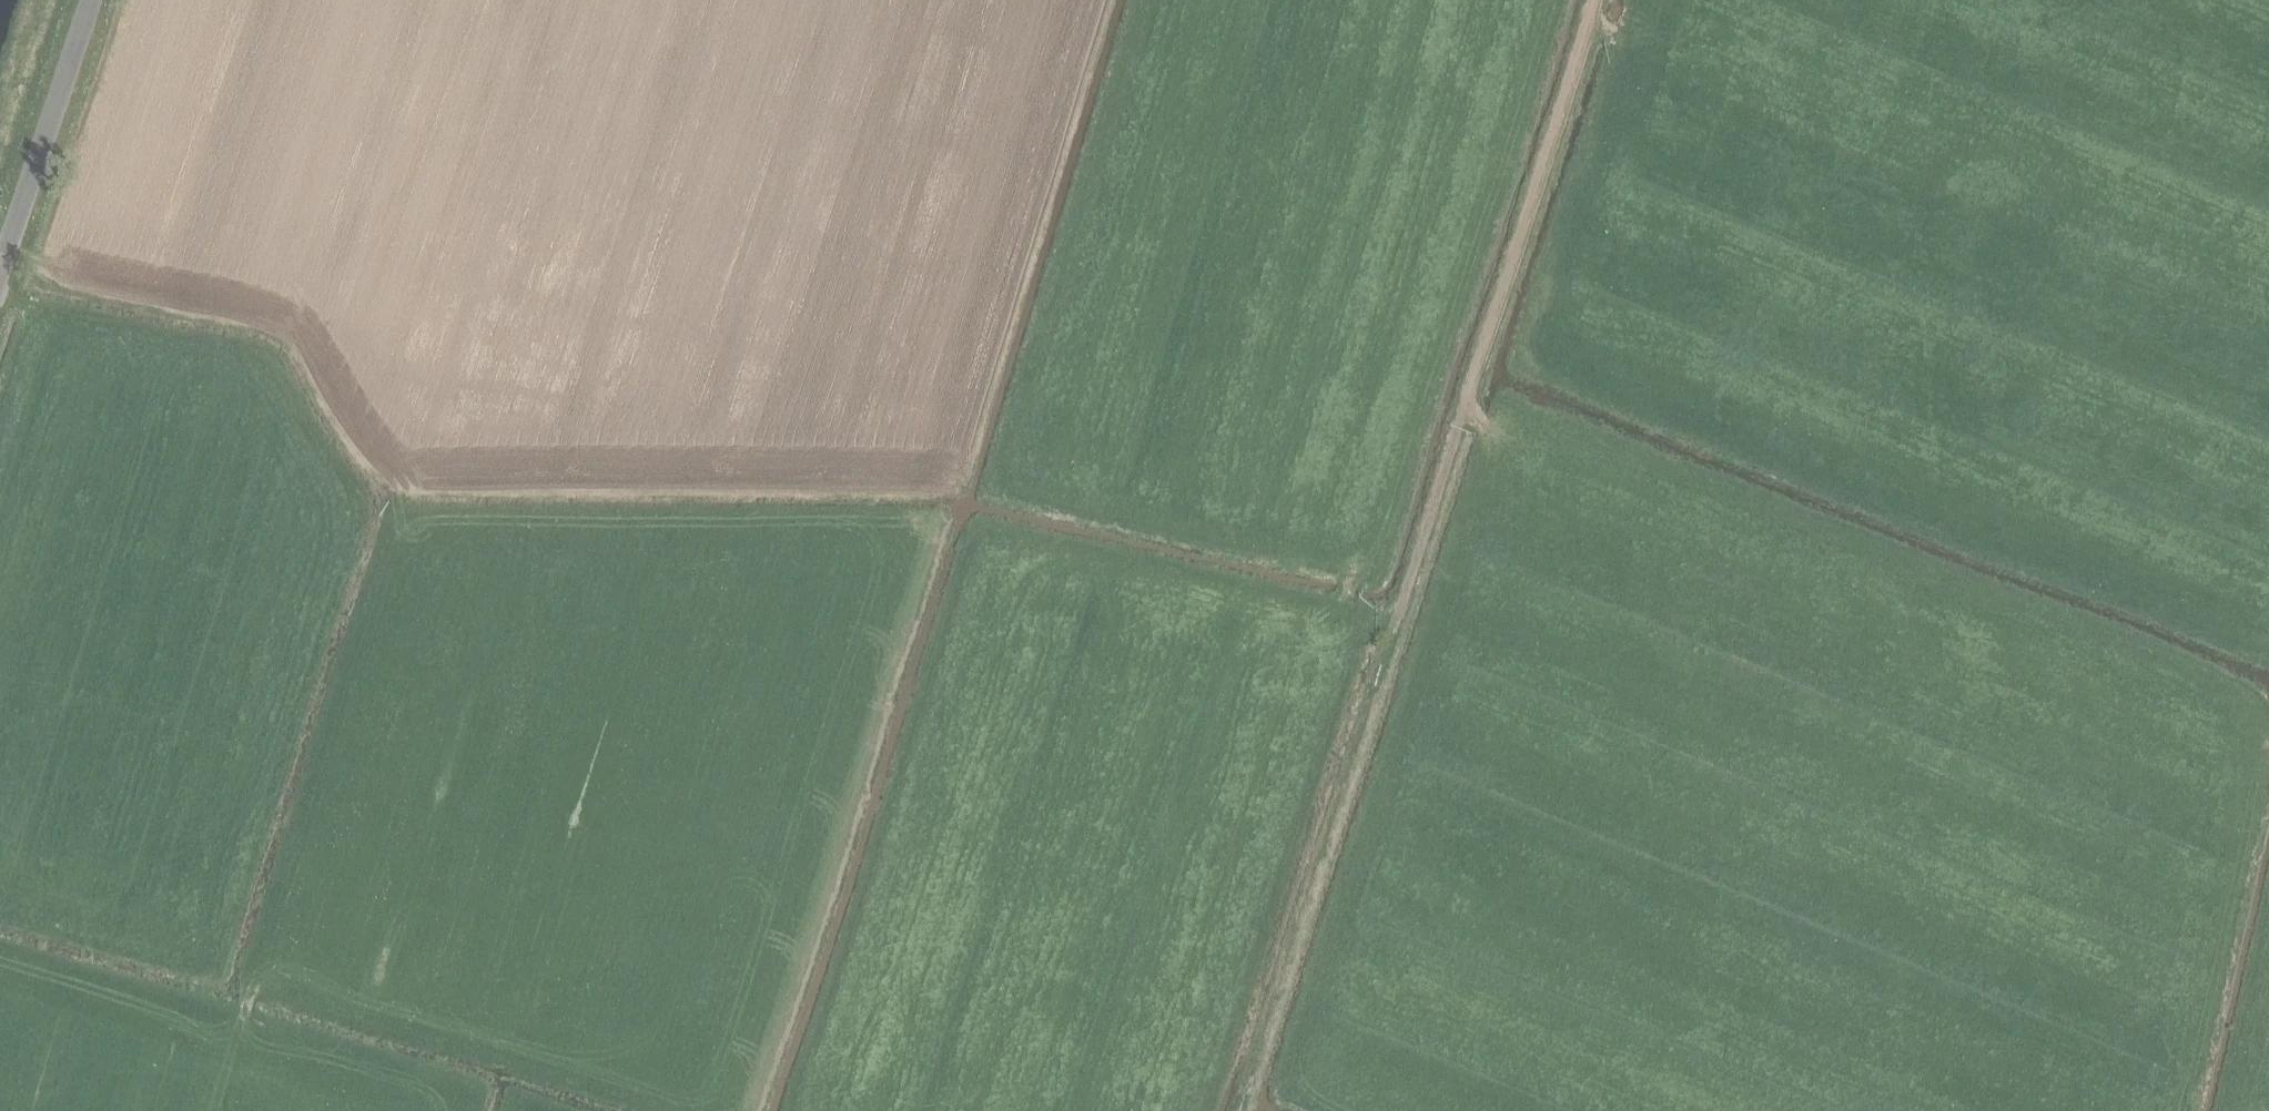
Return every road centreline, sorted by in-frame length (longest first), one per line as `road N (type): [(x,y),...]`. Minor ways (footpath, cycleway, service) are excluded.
road 1 (track): [(1595,0),(1405,604),(1379,626)]
road 2 (tertiary): [(0,280),(94,0)]

